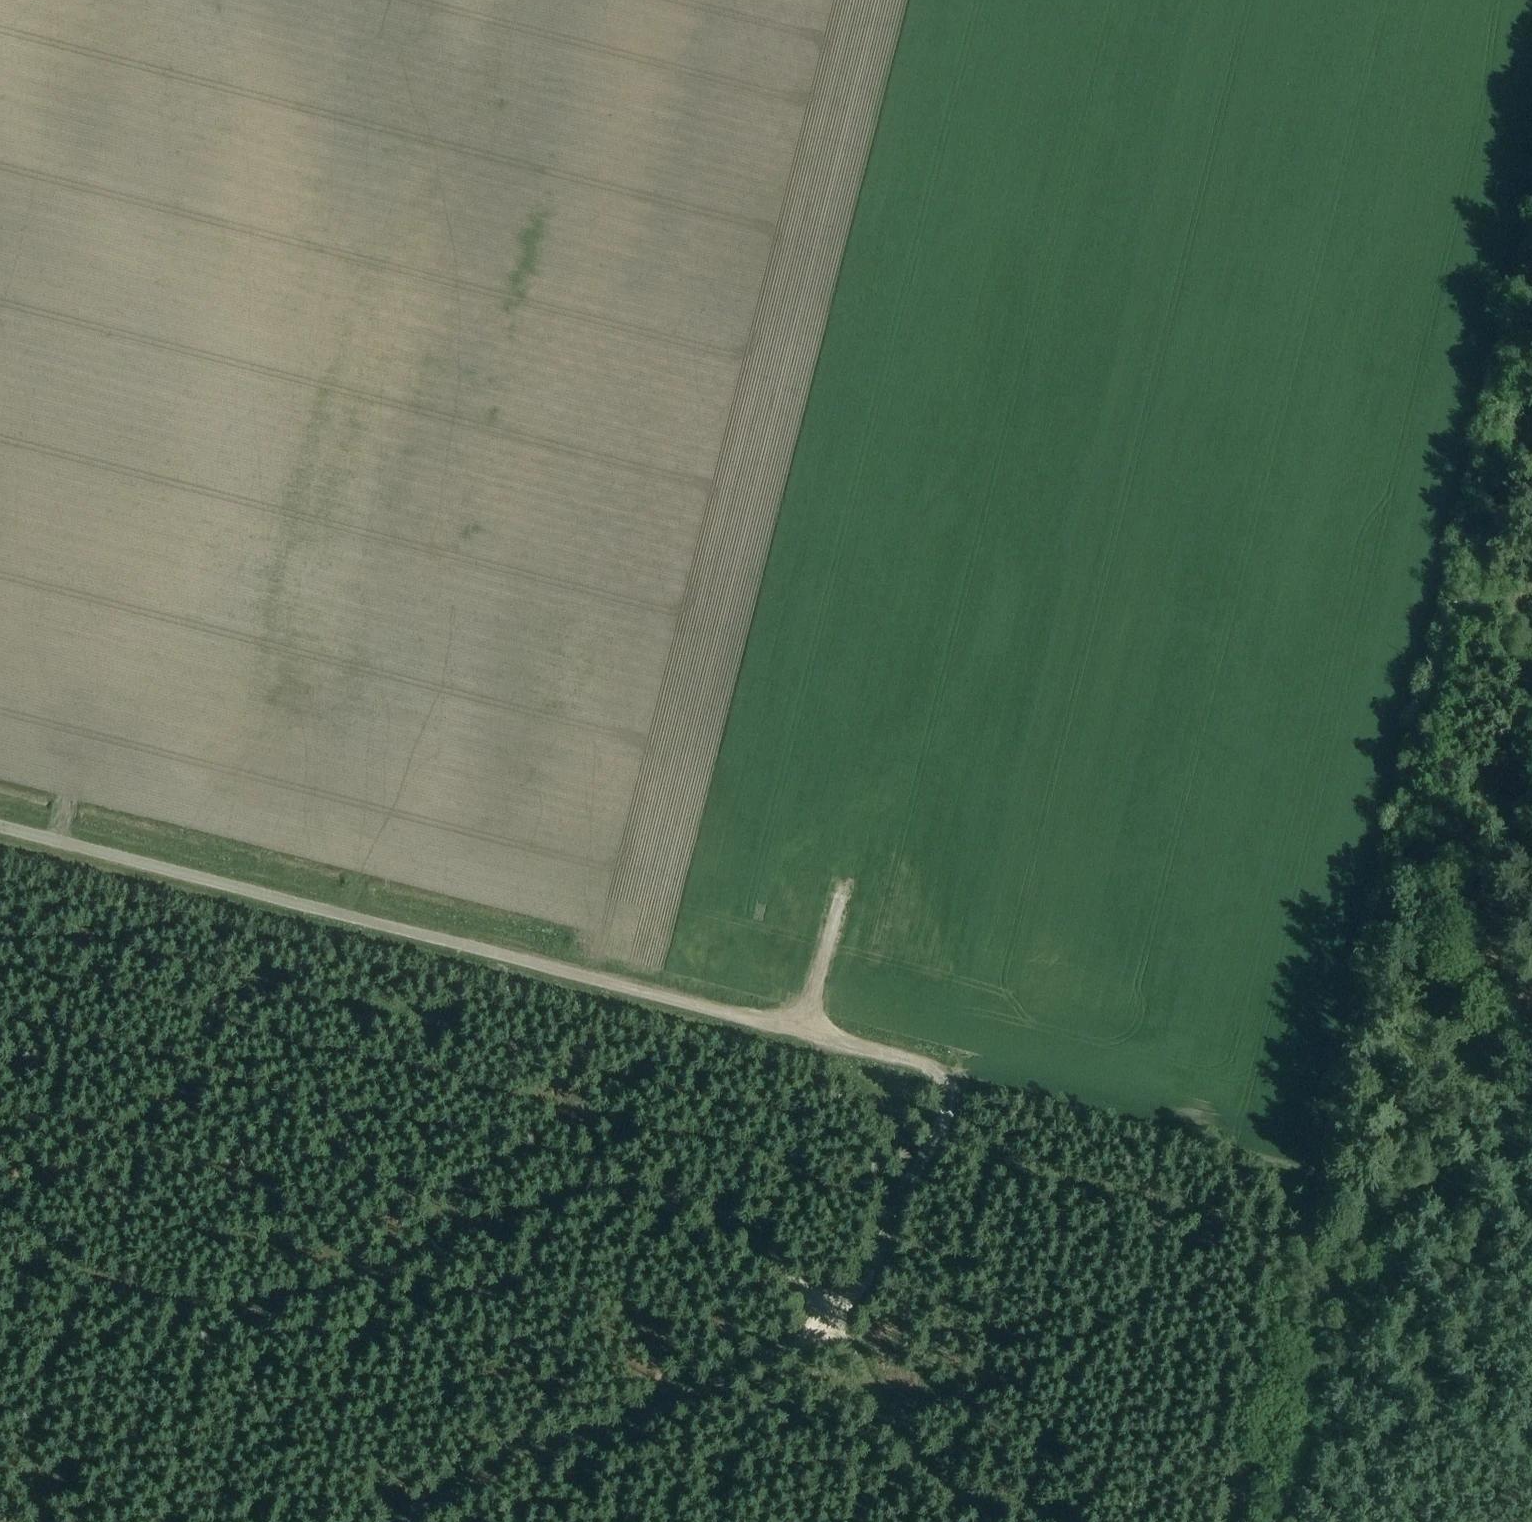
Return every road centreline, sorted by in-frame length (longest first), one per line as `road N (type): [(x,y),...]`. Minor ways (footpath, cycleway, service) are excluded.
road 1 (unclassified): [(924,1065),(0,828)]
road 2 (track): [(1291,1521),(1312,1456),(1318,1303),(1347,1239),(1403,1197),(1531,1131)]
road 3 (track): [(1531,1114),(1436,893),(1433,868),(1531,745)]

